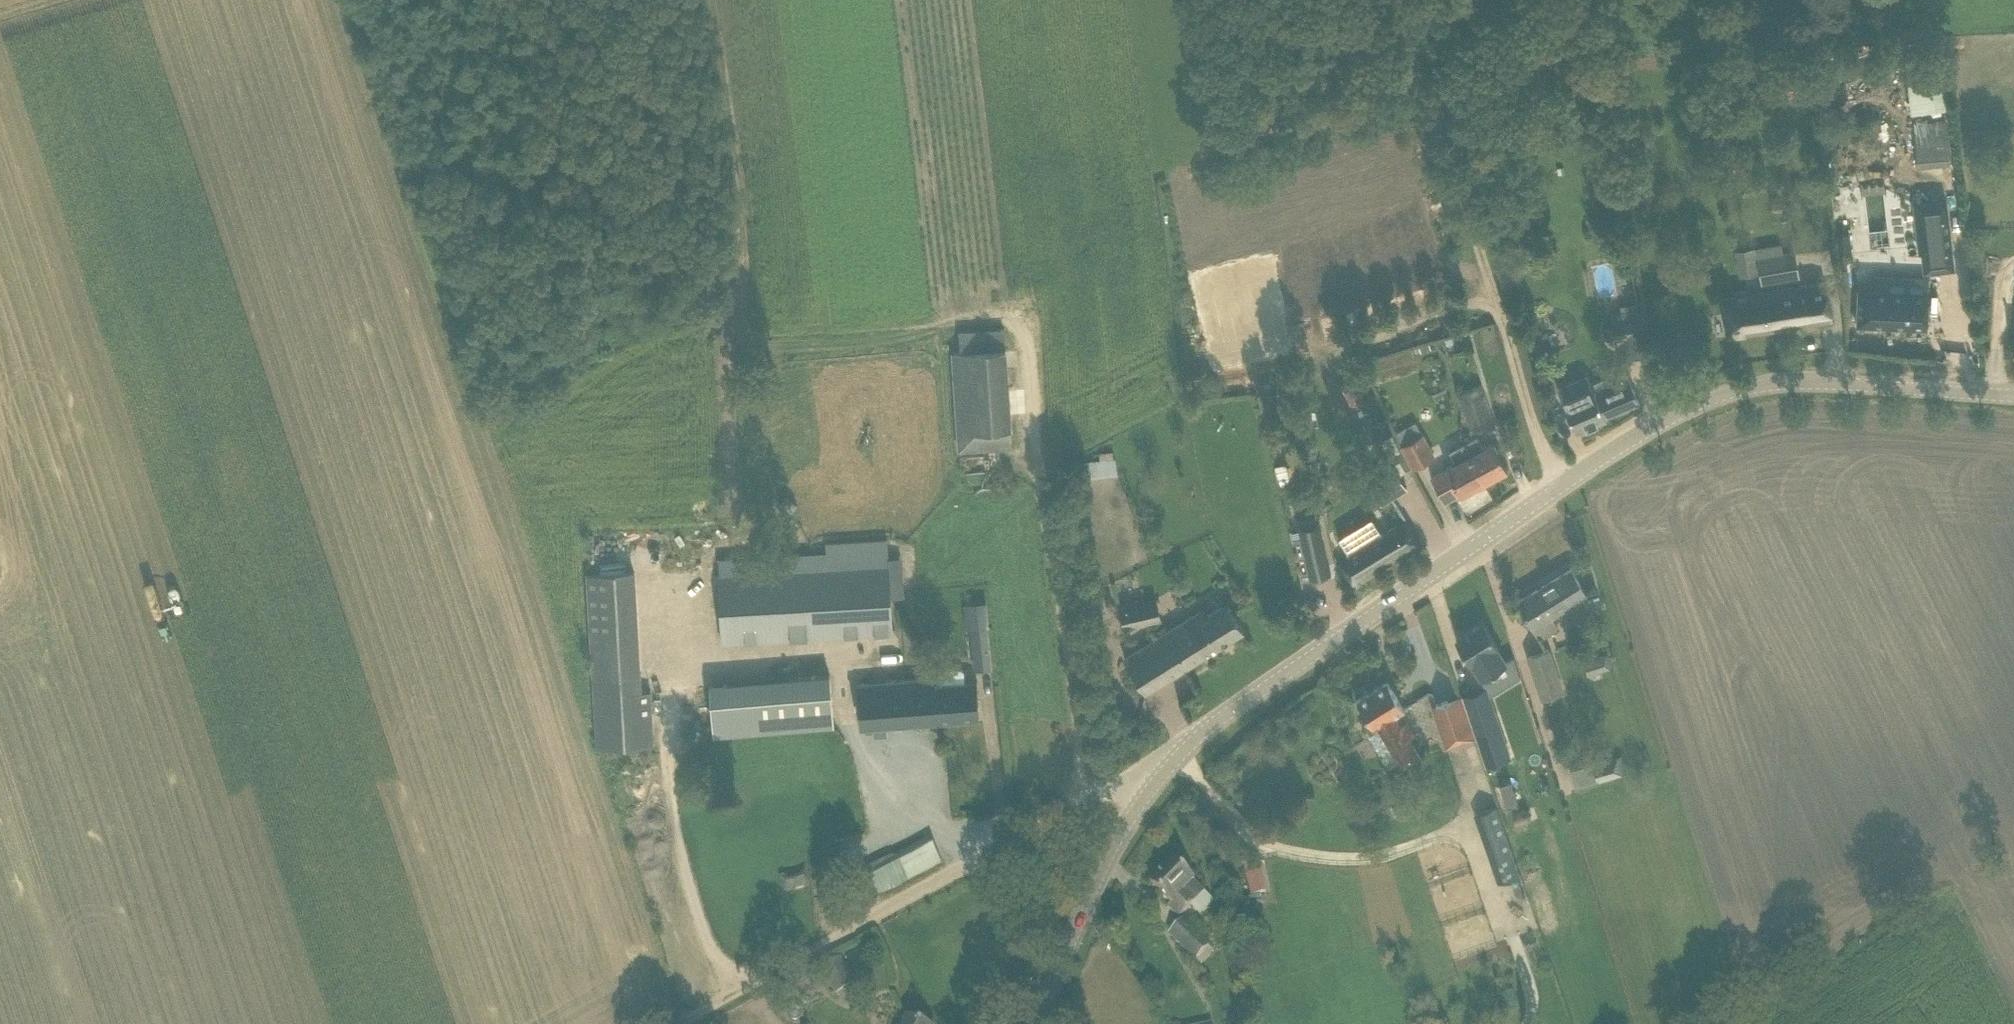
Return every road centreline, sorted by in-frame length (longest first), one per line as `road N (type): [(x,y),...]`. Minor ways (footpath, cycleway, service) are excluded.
road 1 (unclassified): [(1037,1023),(1105,861),(1145,791),(1181,748),(1557,488),(1674,414),(1742,387),(1816,380),(2013,394)]
road 2 (track): [(668,1023),(1181,748)]
road 3 (track): [(1399,0),(1428,110),(1557,488)]
road 4 (track): [(749,979),(718,969),(676,848),(668,762),(675,678)]
road 5 (track): [(1415,61),(1269,87)]

